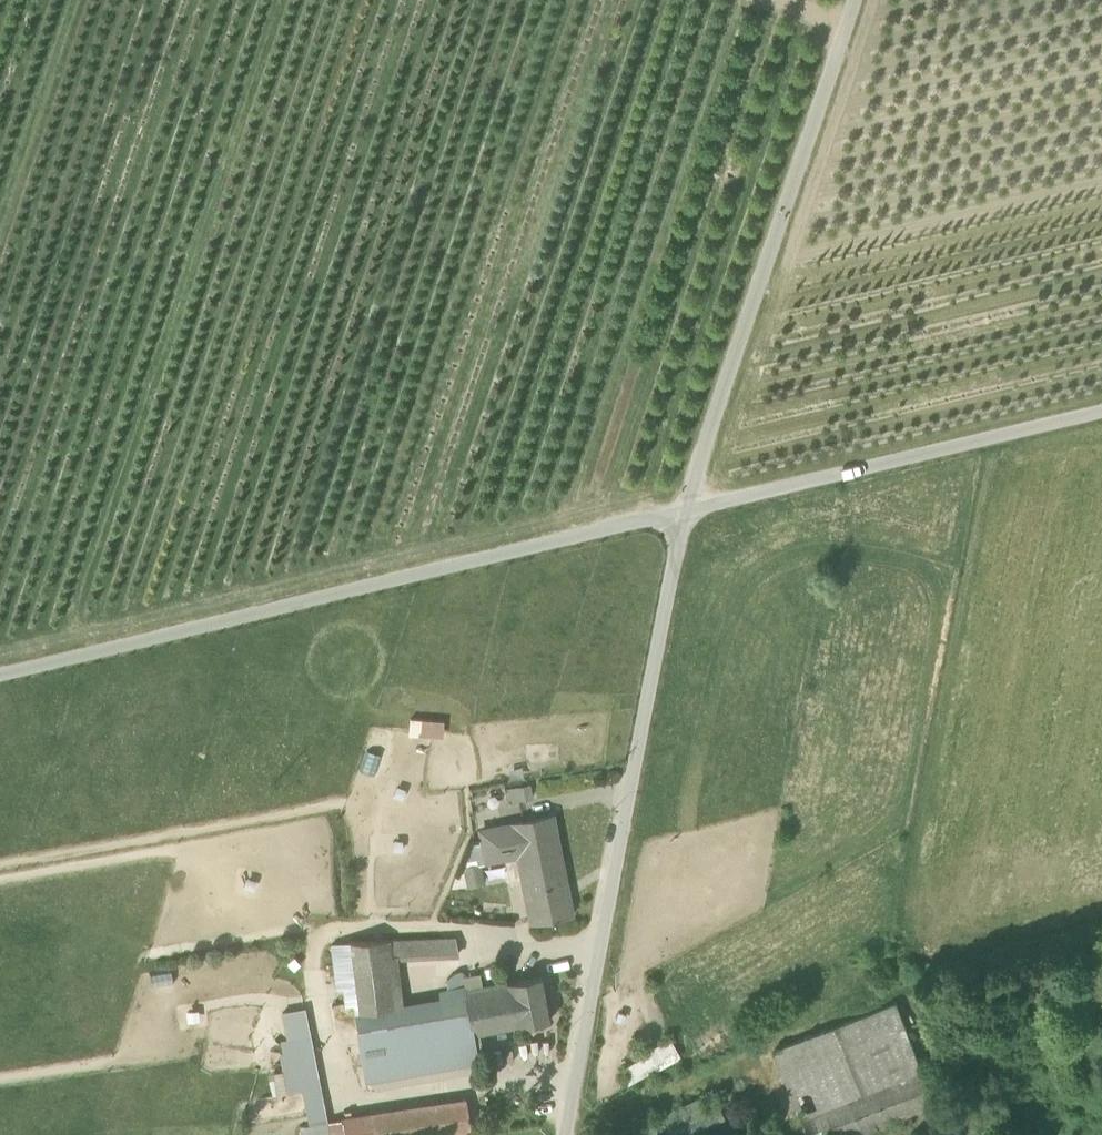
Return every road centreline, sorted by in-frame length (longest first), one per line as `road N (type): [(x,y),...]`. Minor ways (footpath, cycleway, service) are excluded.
road 1 (track): [(0,674),(1101,414)]
road 2 (unclassified): [(683,511),(564,1134)]
road 3 (track): [(855,0),(683,511)]

